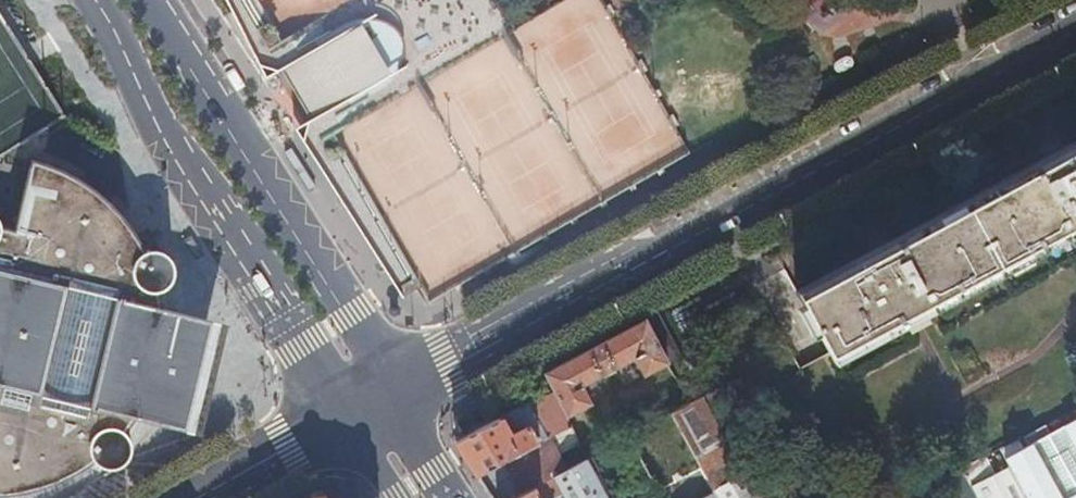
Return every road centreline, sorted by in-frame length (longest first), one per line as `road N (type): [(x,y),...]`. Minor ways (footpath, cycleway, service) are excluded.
road 1 (tertiary): [(1075,26),(364,406)]
road 2 (secondary): [(96,0),(161,130),(306,345),(364,406)]
road 3 (secondary): [(364,406),(365,360),(353,314),(143,0)]
road 4 (residential): [(204,497),(364,406)]

